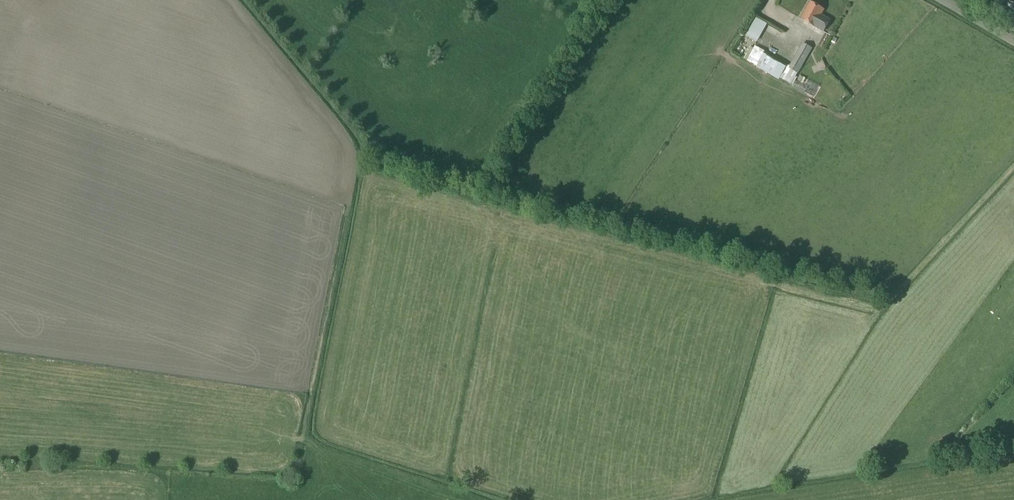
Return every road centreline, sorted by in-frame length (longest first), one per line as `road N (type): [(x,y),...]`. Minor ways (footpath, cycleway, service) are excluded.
road 1 (track): [(784,278),(884,298),(1013,169)]

